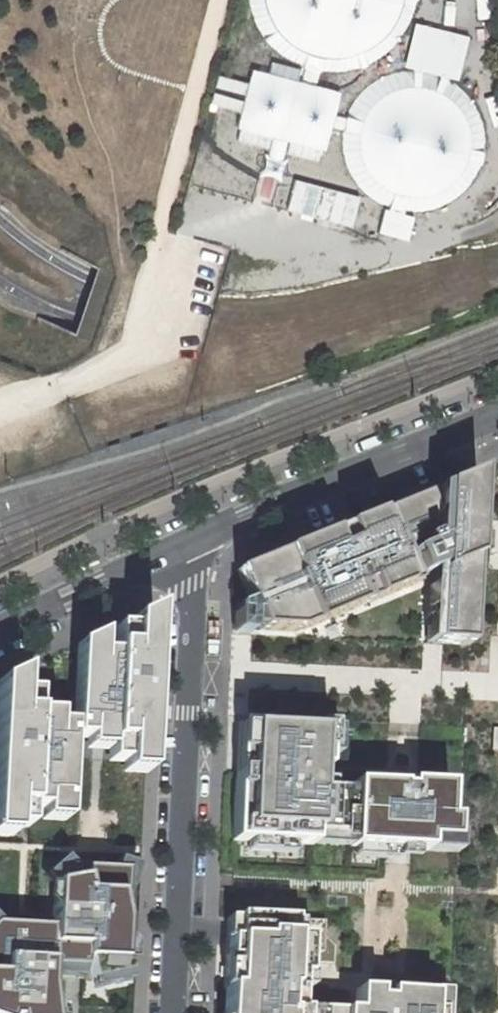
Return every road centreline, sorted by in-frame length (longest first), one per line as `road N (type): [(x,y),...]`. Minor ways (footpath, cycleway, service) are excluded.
road 1 (residential): [(168,1012),(192,585),(180,546)]
road 2 (residential): [(180,546),(497,418)]
road 3 (residential): [(0,630),(180,546)]

